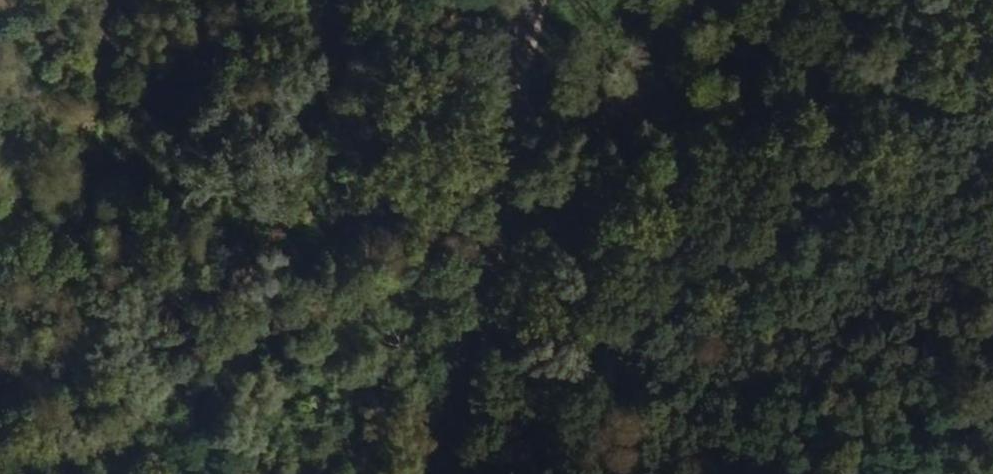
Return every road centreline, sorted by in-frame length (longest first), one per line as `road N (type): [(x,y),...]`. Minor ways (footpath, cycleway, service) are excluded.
road 1 (unclassified): [(444,473),(523,63)]

